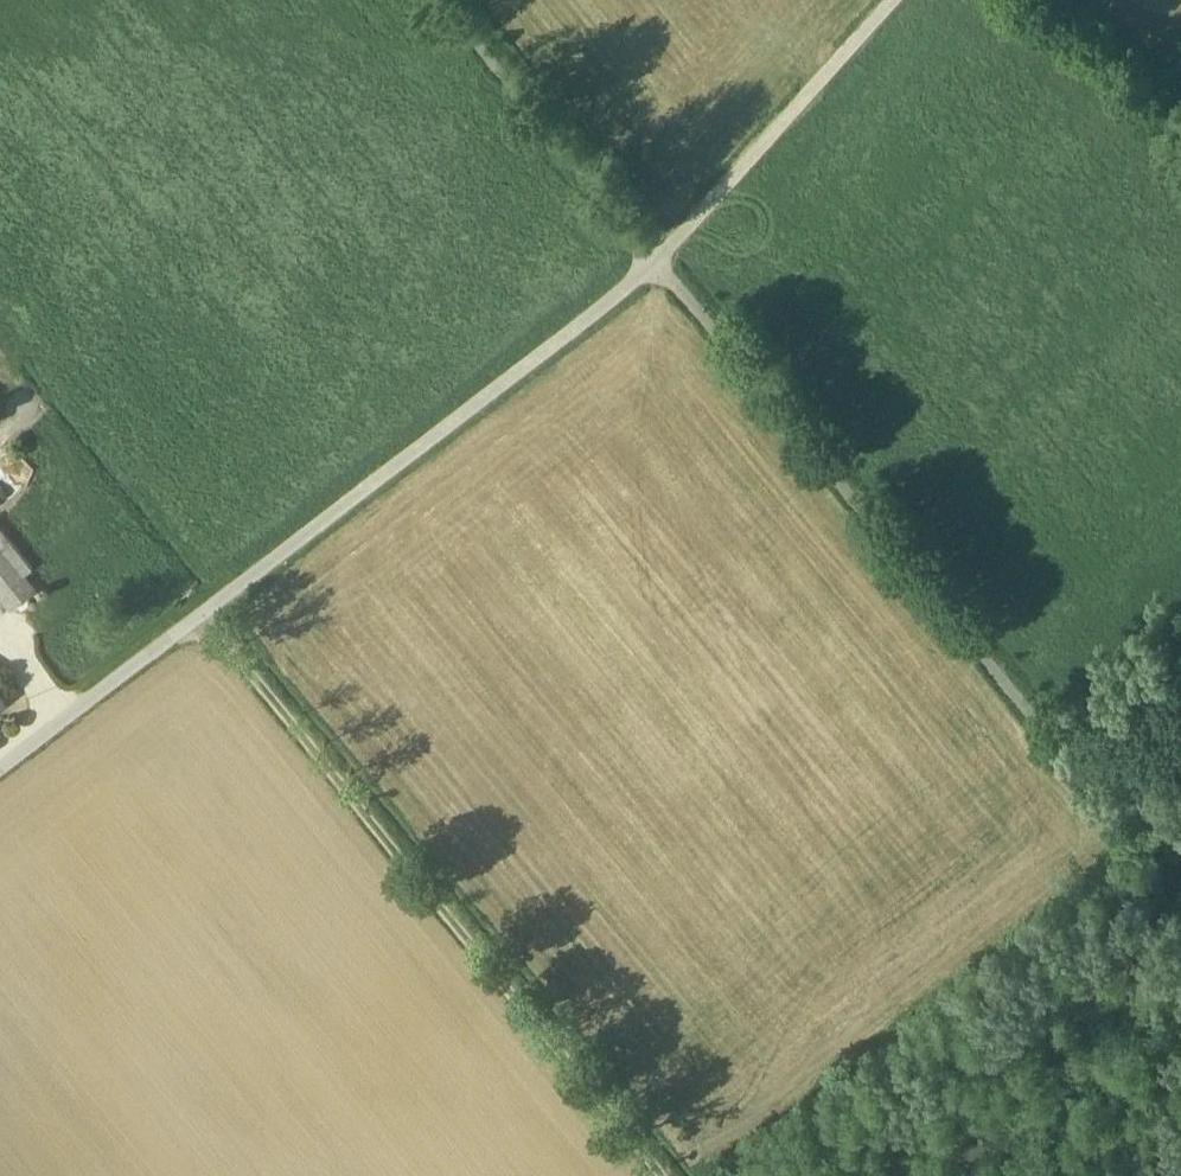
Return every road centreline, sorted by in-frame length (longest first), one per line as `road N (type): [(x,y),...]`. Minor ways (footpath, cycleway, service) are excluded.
road 1 (track): [(895,0),(653,264),(0,769)]
road 2 (track): [(653,264),(1180,899)]
road 3 (track): [(203,616),(665,1175)]
road 4 (track): [(653,264),(433,0)]
road 5 (track): [(1180,139),(1005,0)]

